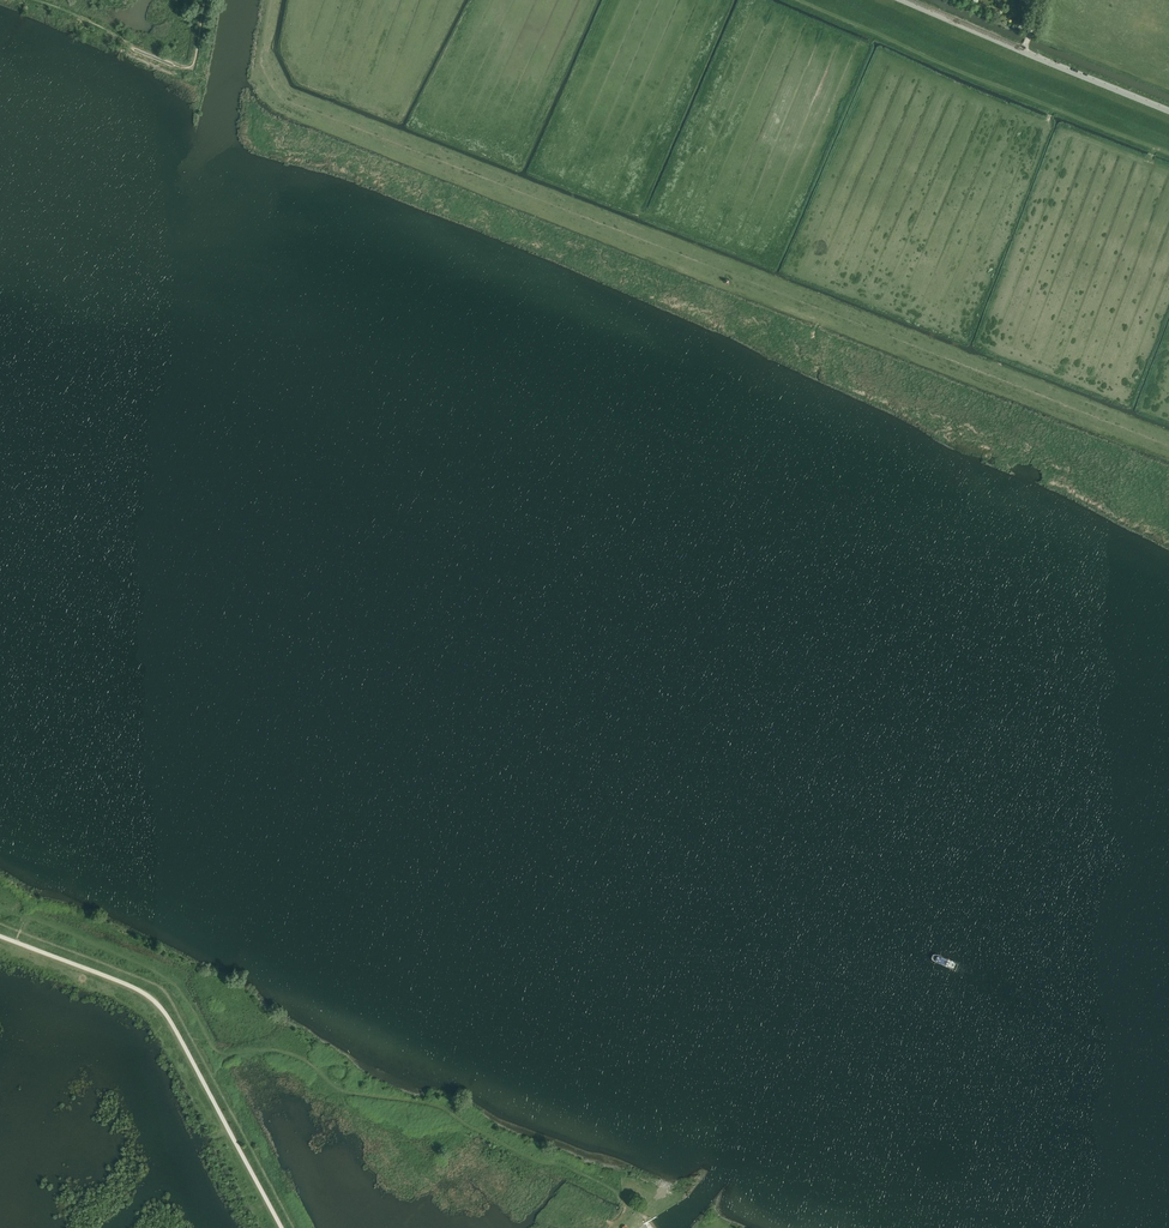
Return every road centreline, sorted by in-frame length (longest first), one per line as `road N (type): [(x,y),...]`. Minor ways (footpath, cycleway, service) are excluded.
road 1 (unclassified): [(1168,111),(899,0)]
road 2 (track): [(201,1077),(150,996),(16,941)]
road 3 (track): [(282,1227),(201,1077)]

